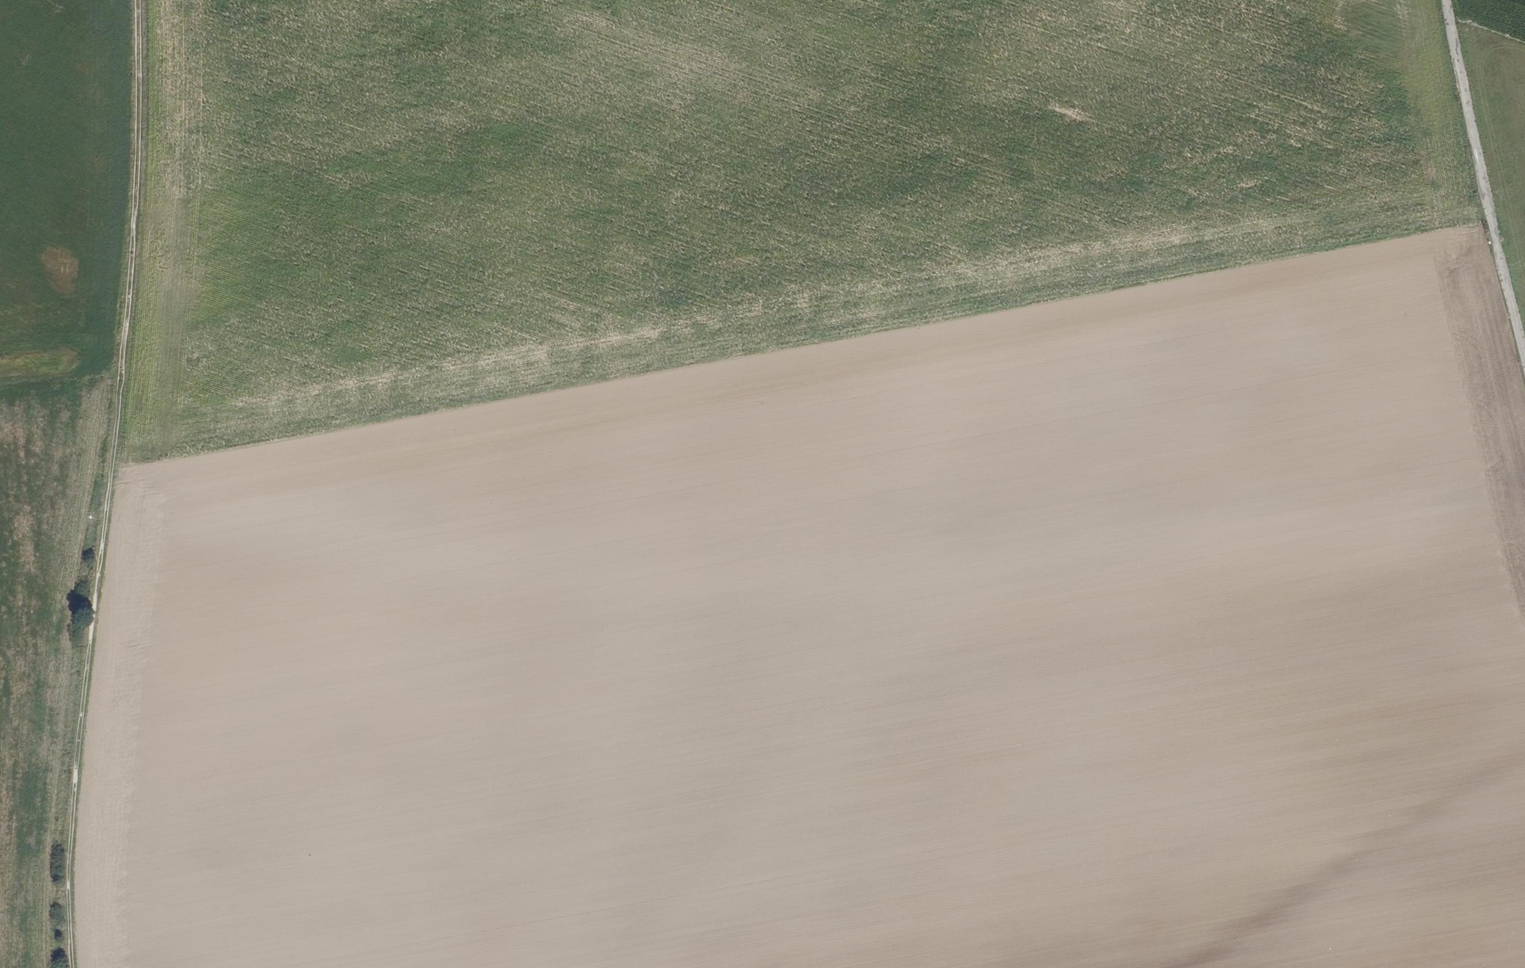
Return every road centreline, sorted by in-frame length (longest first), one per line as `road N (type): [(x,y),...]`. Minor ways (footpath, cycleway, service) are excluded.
road 1 (track): [(72,967),(78,742),(136,195),(138,0)]
road 2 (unclassified): [(1524,348),(1449,0)]

